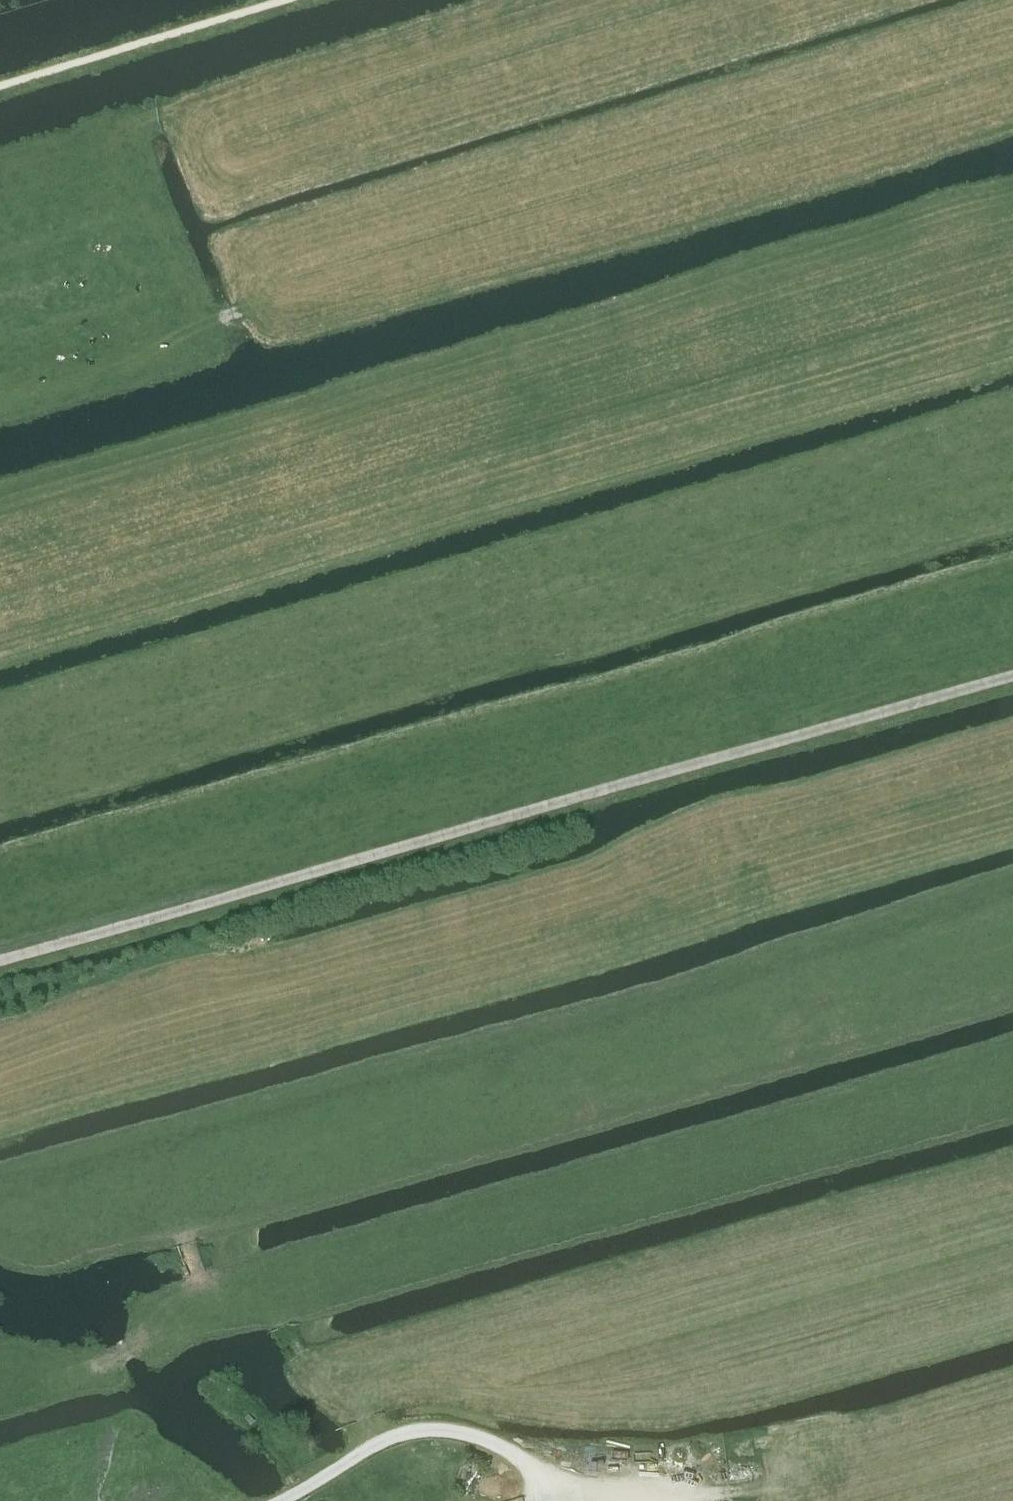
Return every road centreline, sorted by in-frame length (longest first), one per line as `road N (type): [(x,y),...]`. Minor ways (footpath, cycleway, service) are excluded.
road 1 (track): [(0,963),(1012,676)]

